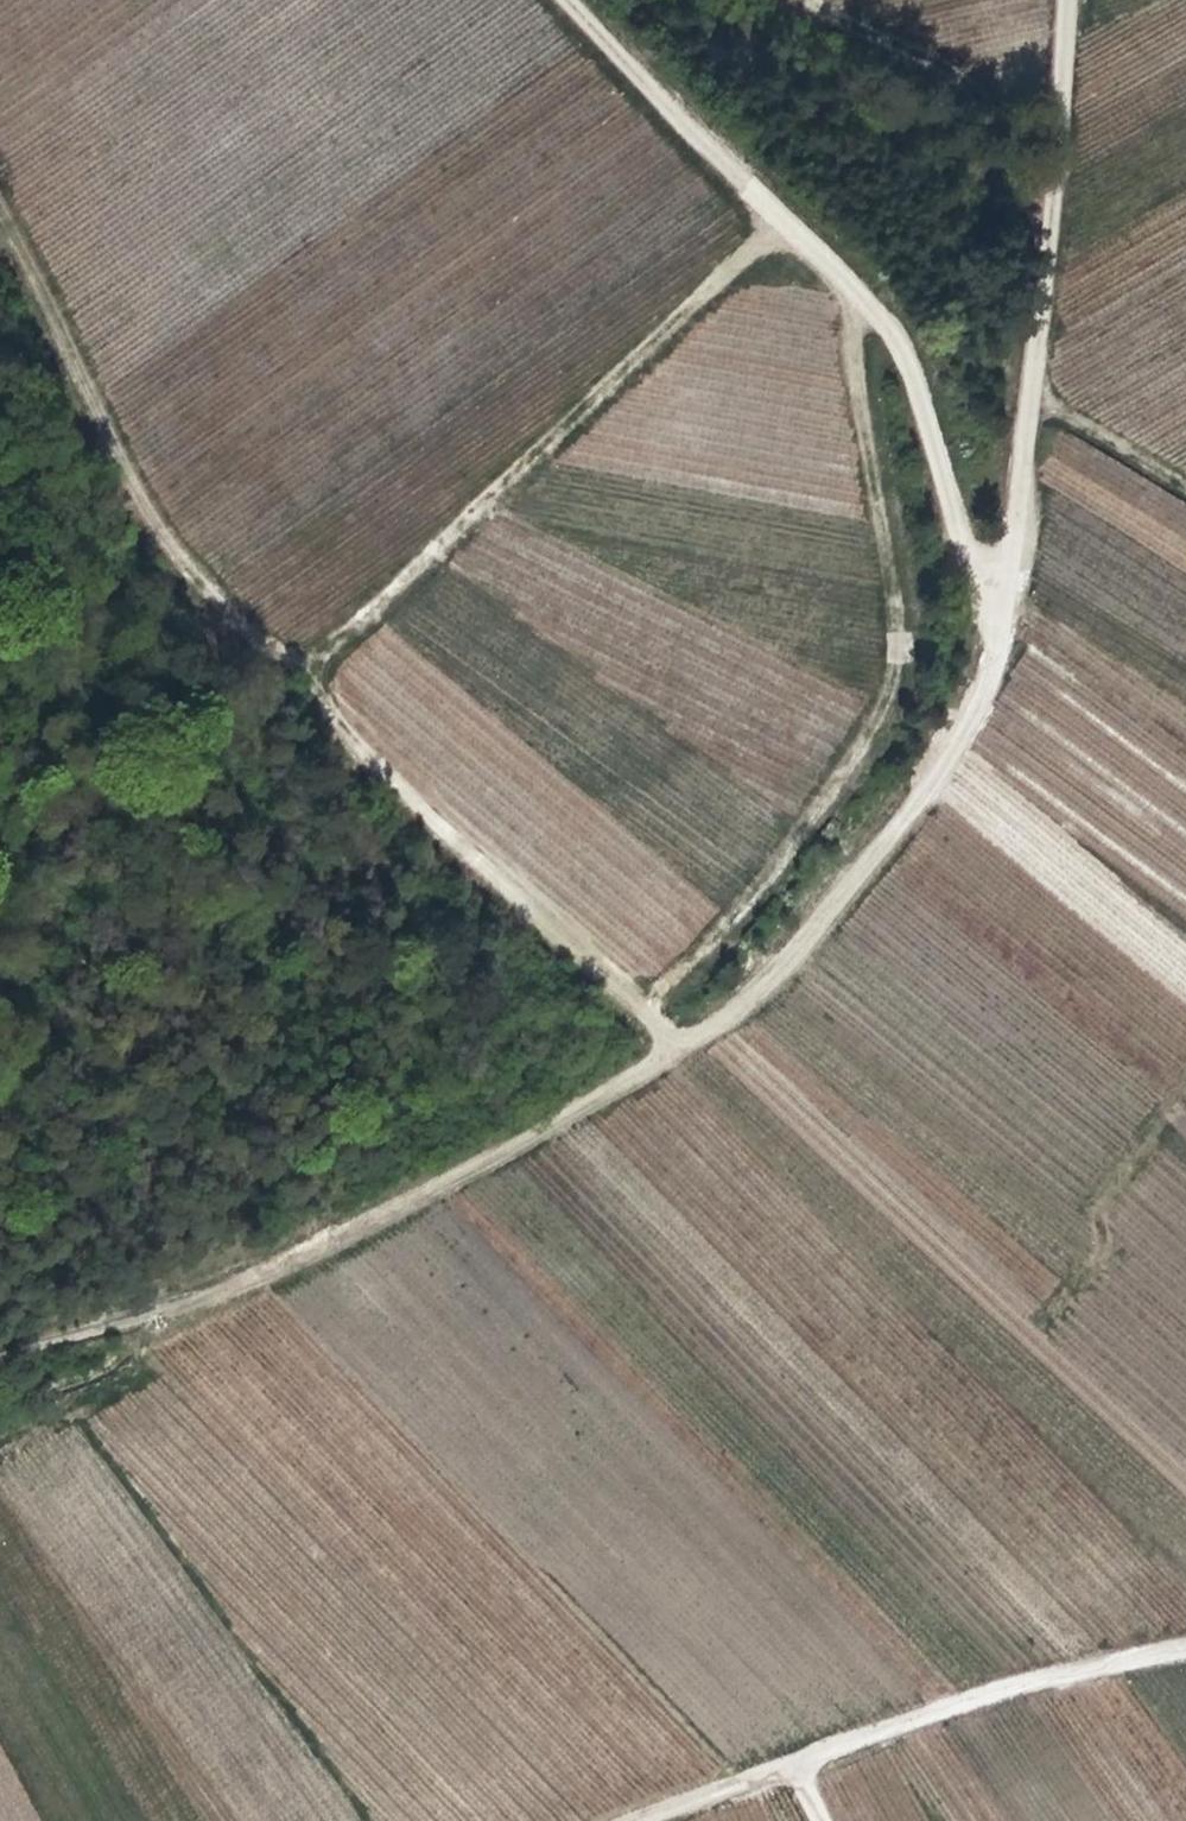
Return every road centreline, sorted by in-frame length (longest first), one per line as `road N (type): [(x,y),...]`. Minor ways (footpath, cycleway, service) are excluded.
road 1 (track): [(676,1049),(466,1182),(193,1305),(0,1359)]
road 2 (track): [(570,0),(895,338),(971,558),(1005,586)]
road 3 (track): [(1005,586),(1065,0)]
road 4 (track): [(1005,586),(985,690),(911,817),(787,955),(676,1049)]
road 5 (track): [(1185,1649),(880,1725),(631,1820)]

